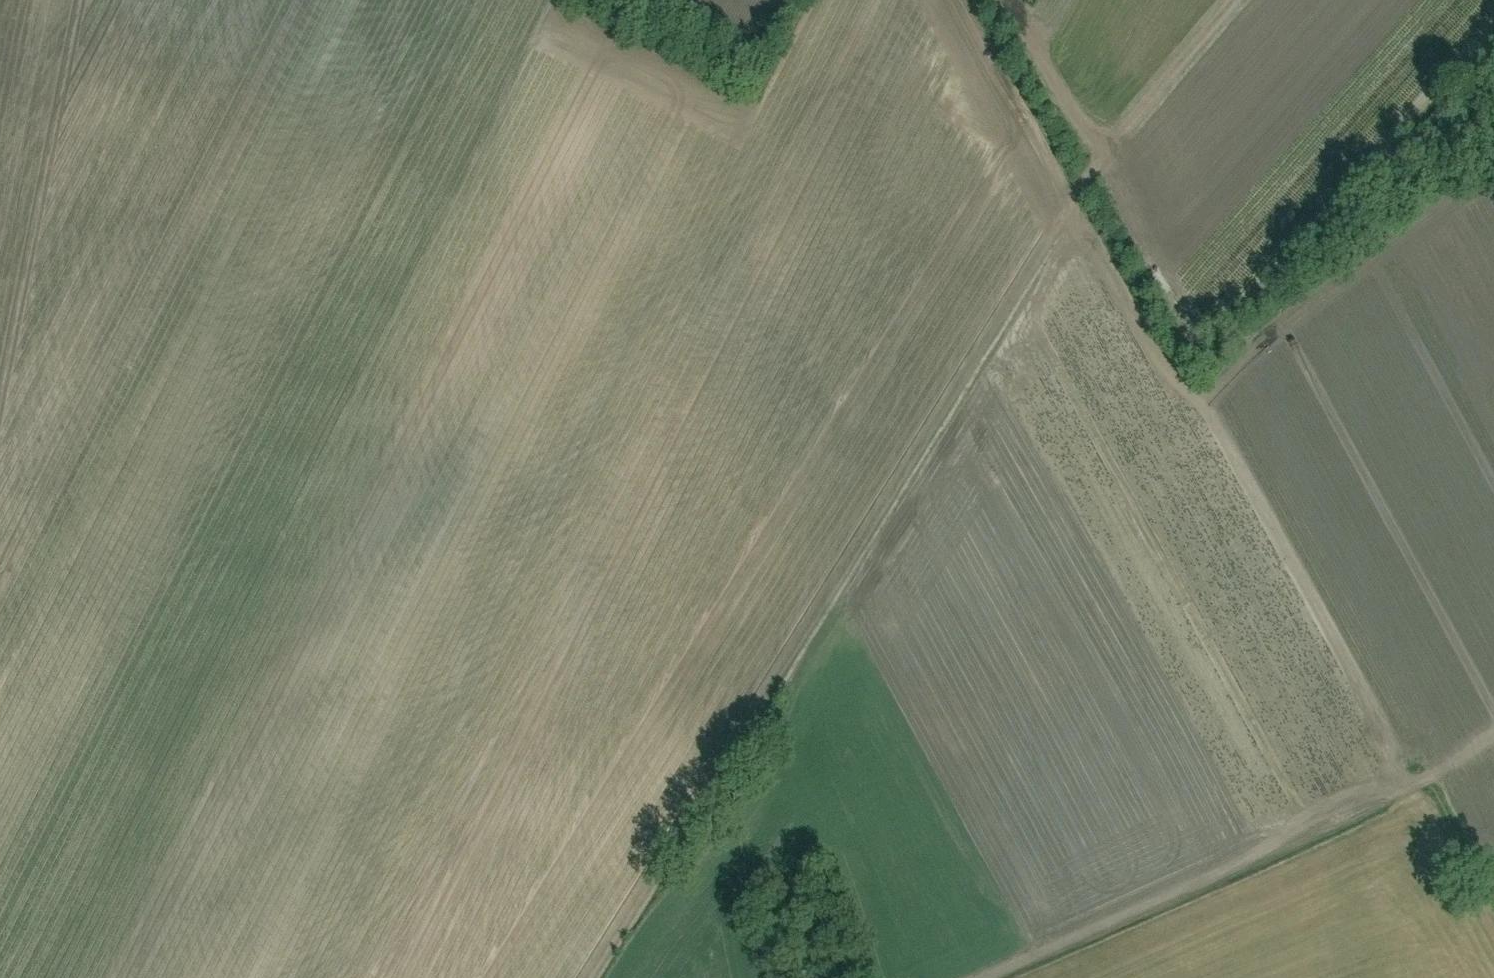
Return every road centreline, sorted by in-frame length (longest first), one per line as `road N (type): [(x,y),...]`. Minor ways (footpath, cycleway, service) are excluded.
road 1 (track): [(1233,0),(1082,174),(585,977)]
road 2 (track): [(1493,732),(1391,801),(987,977)]

